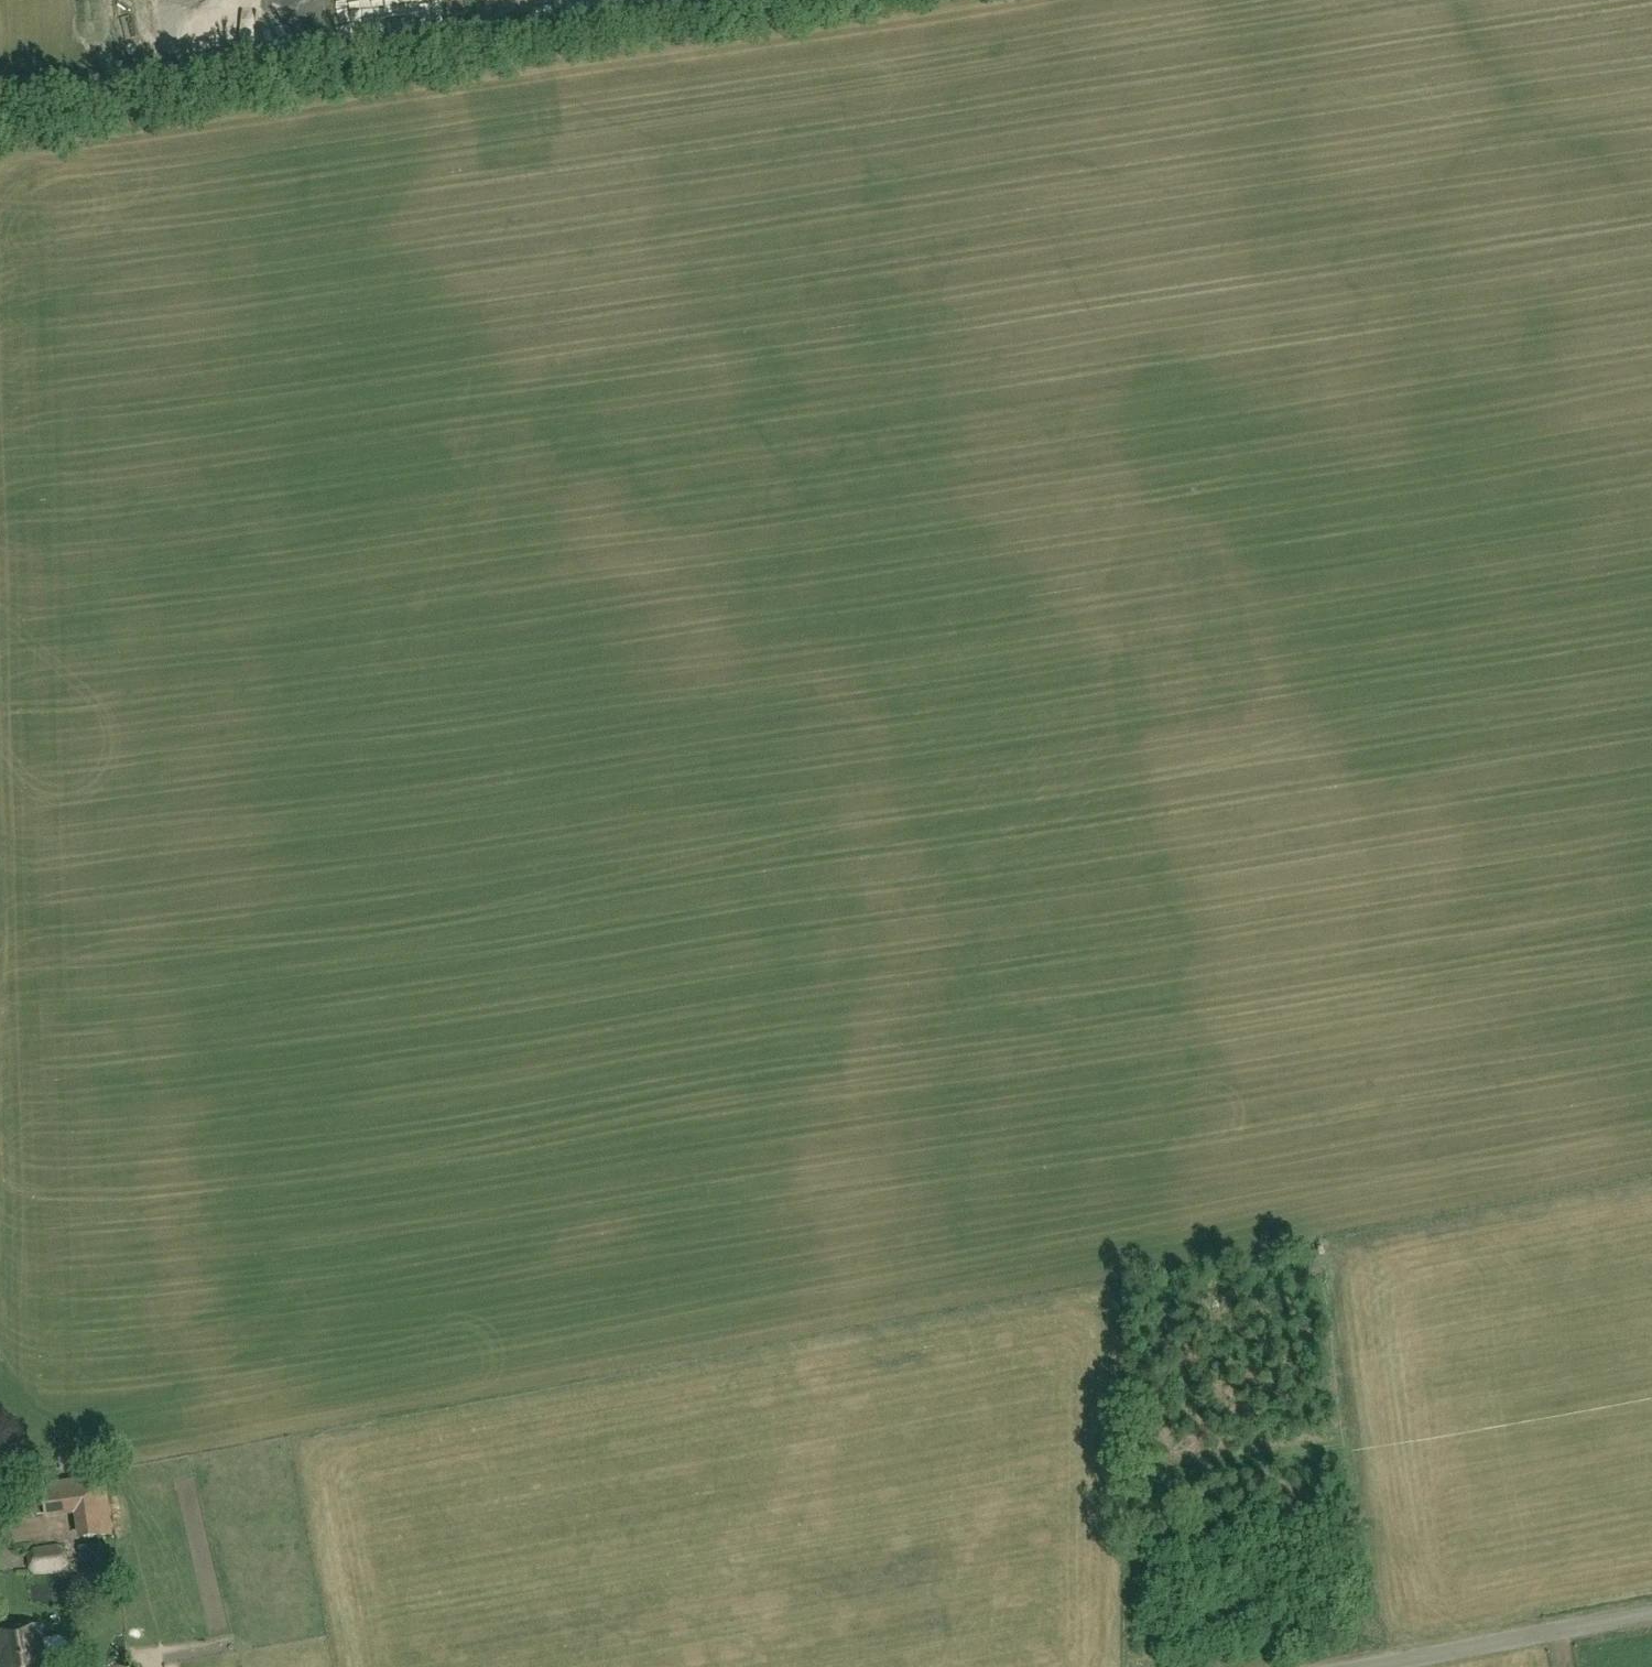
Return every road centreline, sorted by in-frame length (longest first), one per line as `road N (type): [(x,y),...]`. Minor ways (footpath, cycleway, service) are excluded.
road 1 (track): [(0,103),(445,40),(510,0)]
road 2 (unclassified): [(1651,1611),(1361,1666)]

